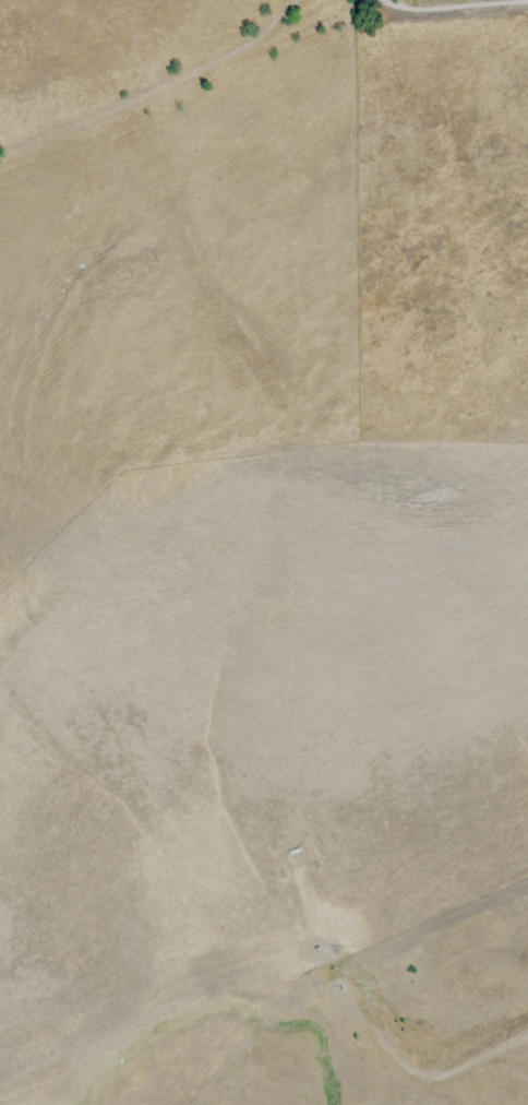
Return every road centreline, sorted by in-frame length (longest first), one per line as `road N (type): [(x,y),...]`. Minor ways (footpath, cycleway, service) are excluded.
road 1 (track): [(0,149),(254,43),(293,0)]

